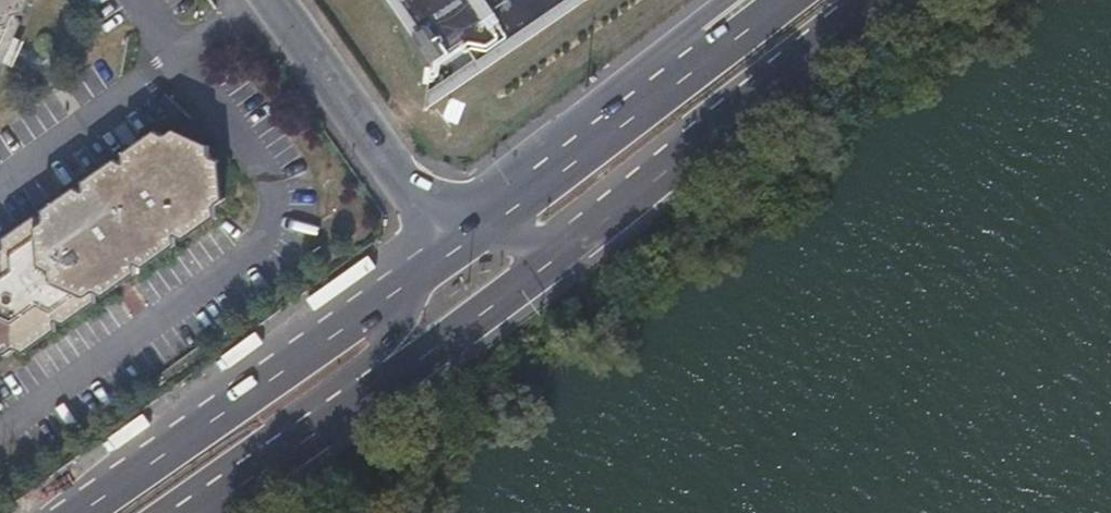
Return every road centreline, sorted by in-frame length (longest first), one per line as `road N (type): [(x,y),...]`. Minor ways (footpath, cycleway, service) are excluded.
road 1 (primary): [(444,250),(70,512)]
road 2 (primary): [(581,244),(908,0)]
road 3 (residential): [(444,250),(273,0)]
road 4 (primary): [(373,392),(581,244)]
road 5 (primary): [(643,105),(444,250)]
road 6 (primary): [(198,512),(373,392)]
road 7 (primary): [(783,0),(643,105)]
road 8 (primary): [(373,392),(444,250)]
road 9 (primary): [(444,250),(581,244)]
road 10 (primary): [(723,0),(675,45),(643,105)]

